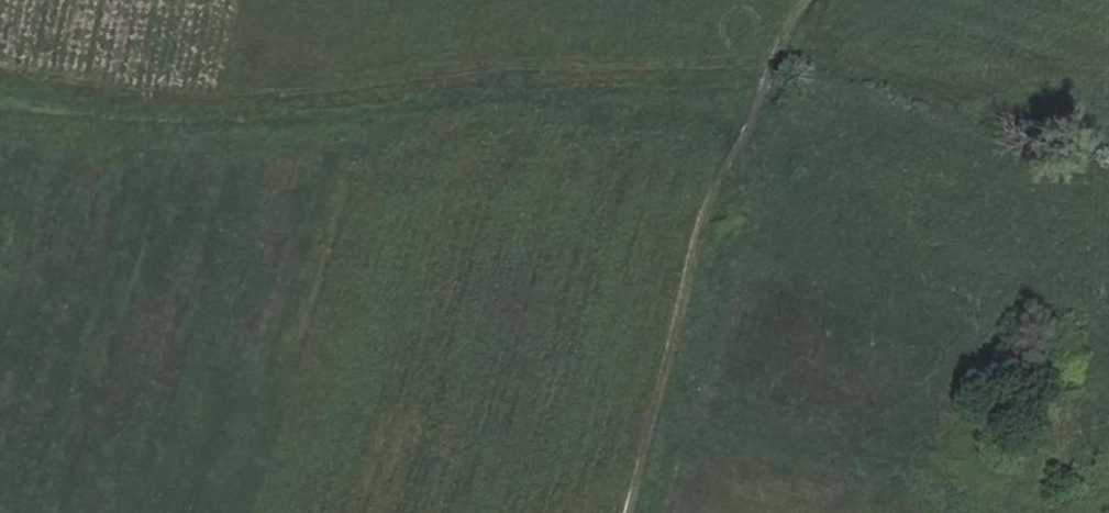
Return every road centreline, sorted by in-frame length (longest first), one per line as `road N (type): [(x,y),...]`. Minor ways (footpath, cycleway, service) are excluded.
road 1 (track): [(828,0),(765,109),(653,512)]

